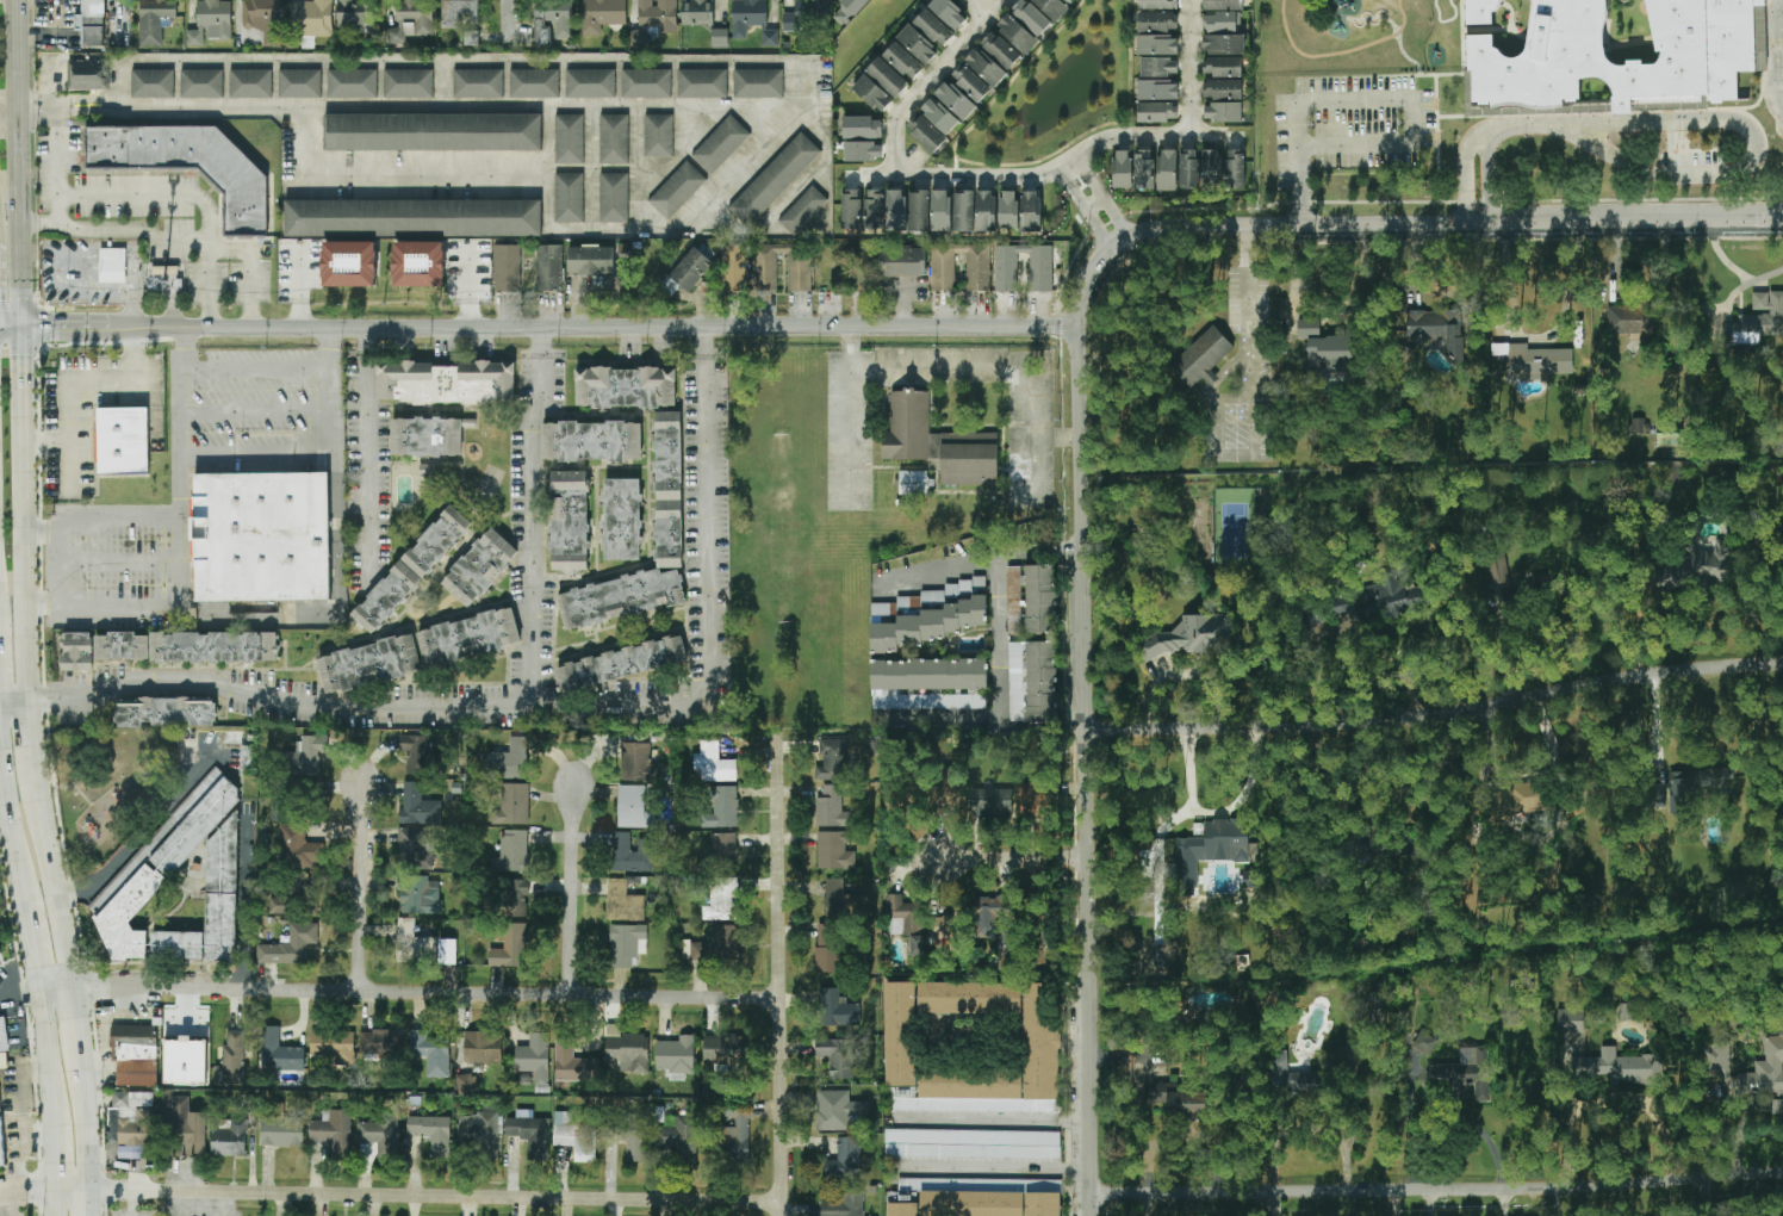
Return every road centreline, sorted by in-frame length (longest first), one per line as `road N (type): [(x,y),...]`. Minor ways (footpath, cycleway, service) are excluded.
road 1 (tertiary): [(1077,324),(23,328)]
road 2 (tertiary): [(1090,1215),(1077,324)]
road 3 (tertiary): [(1782,220),(1172,227),(1110,248),(1077,324)]
road 4 (residential): [(781,998),(74,989)]
road 5 (residential): [(1782,665),(1650,675),(1385,721),(1082,726)]
road 6 (residential): [(783,1202),(89,1191)]
road 7 (residential): [(1089,1195),(1782,1174)]
road 8 (residential): [(783,1215),(778,732)]
road 9 (secondary): [(29,707),(23,328)]
road 10 (residential): [(864,179),(1032,179),(1111,139),(1222,139)]
road 11 (secondary): [(23,328),(17,0)]
road 12 (residential): [(1002,0),(895,122),(895,178)]
road 13 (residential): [(572,994),(576,784)]
road 14 (secondary): [(74,989),(37,787)]
road 15 (residential): [(358,991),(359,788)]
road 16 (secondary): [(0,728),(24,904)]
road 17 (residential): [(1085,858),(938,860)]
road 18 (residential): [(1190,0),(1189,139)]
road 19 (secondary): [(38,989),(51,1125)]
road 20 (secondary): [(89,1191),(81,1056)]

